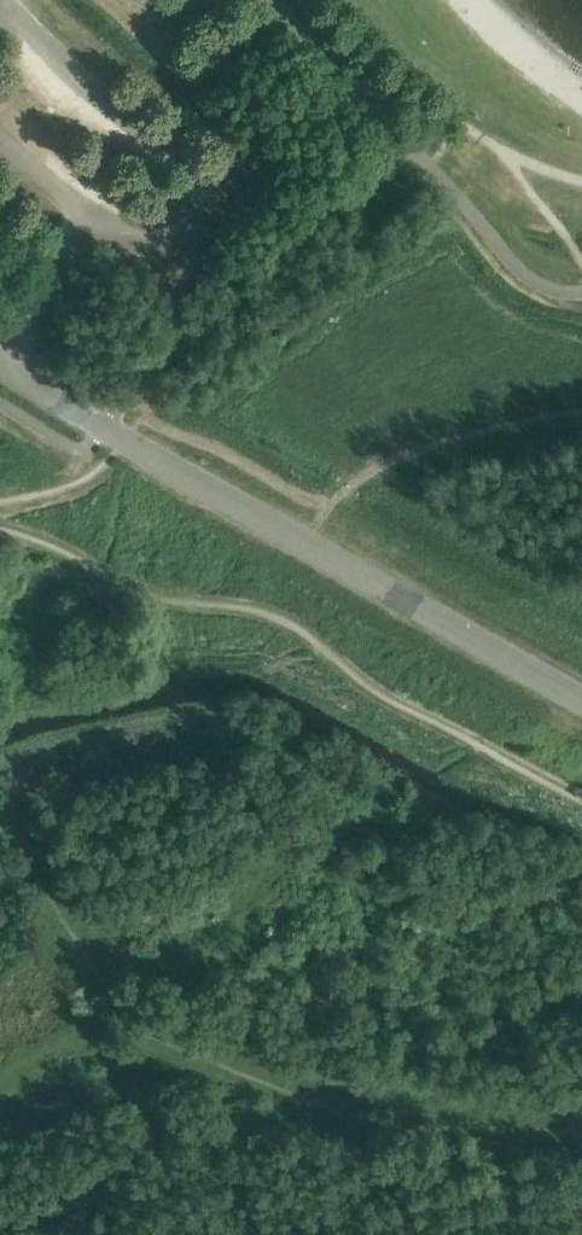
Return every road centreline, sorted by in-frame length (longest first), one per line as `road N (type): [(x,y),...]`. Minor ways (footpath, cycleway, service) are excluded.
road 1 (unclassified): [(581,703),(0,366)]

